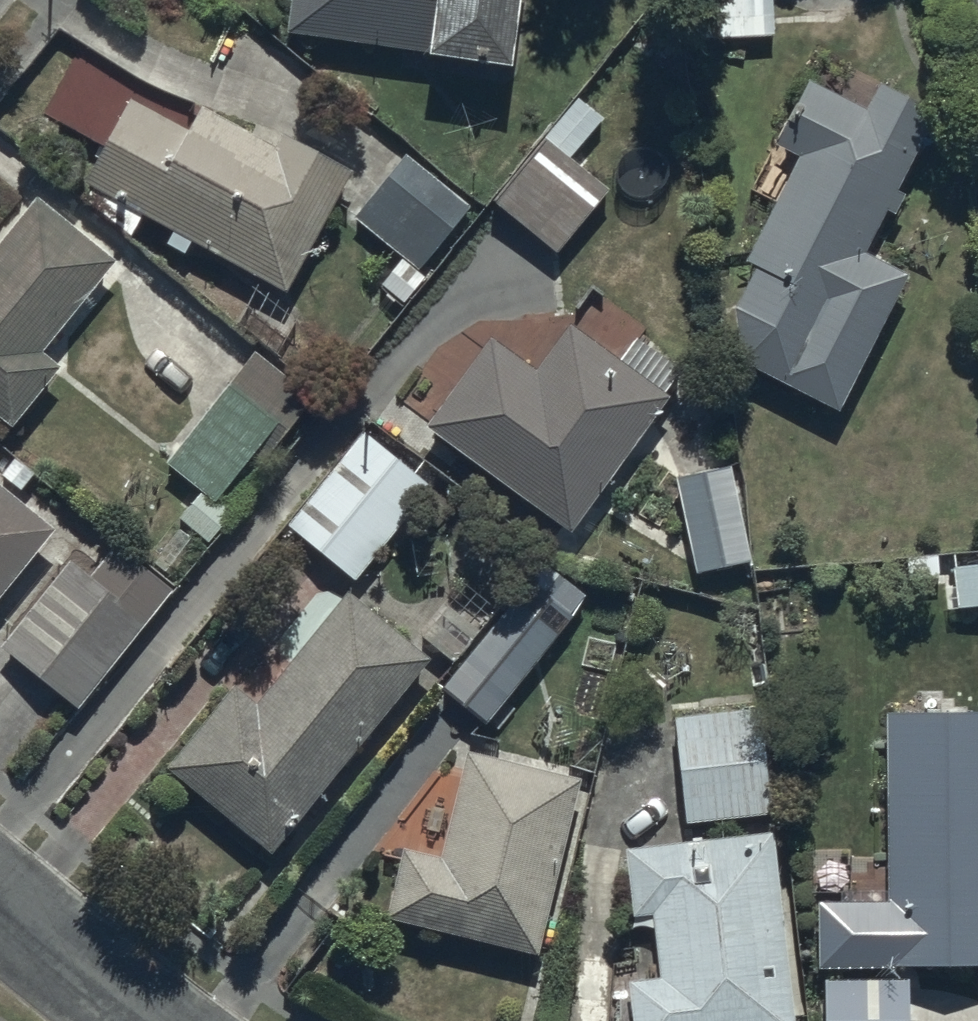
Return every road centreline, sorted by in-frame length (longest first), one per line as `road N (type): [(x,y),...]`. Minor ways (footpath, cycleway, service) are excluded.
road 1 (residential): [(0,908),(142,1020)]

